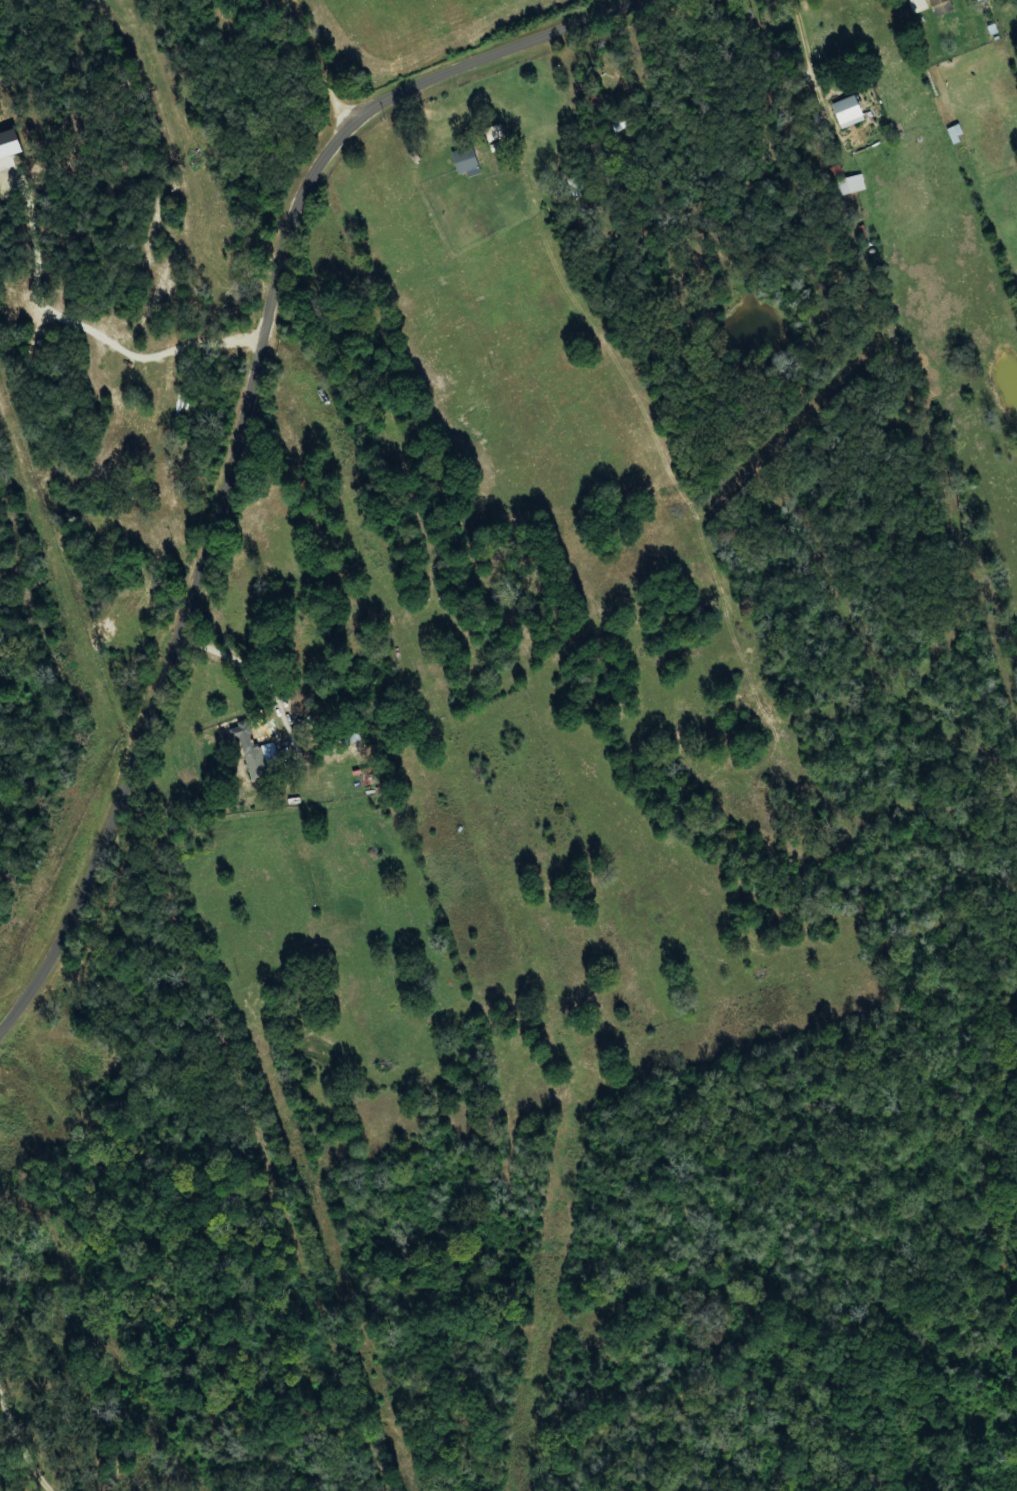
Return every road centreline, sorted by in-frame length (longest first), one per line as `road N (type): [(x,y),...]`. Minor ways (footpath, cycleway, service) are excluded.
road 1 (residential): [(0,1032),(61,940),(107,841),(218,519),(287,241),(327,156),(351,123),(415,83),(624,0)]

